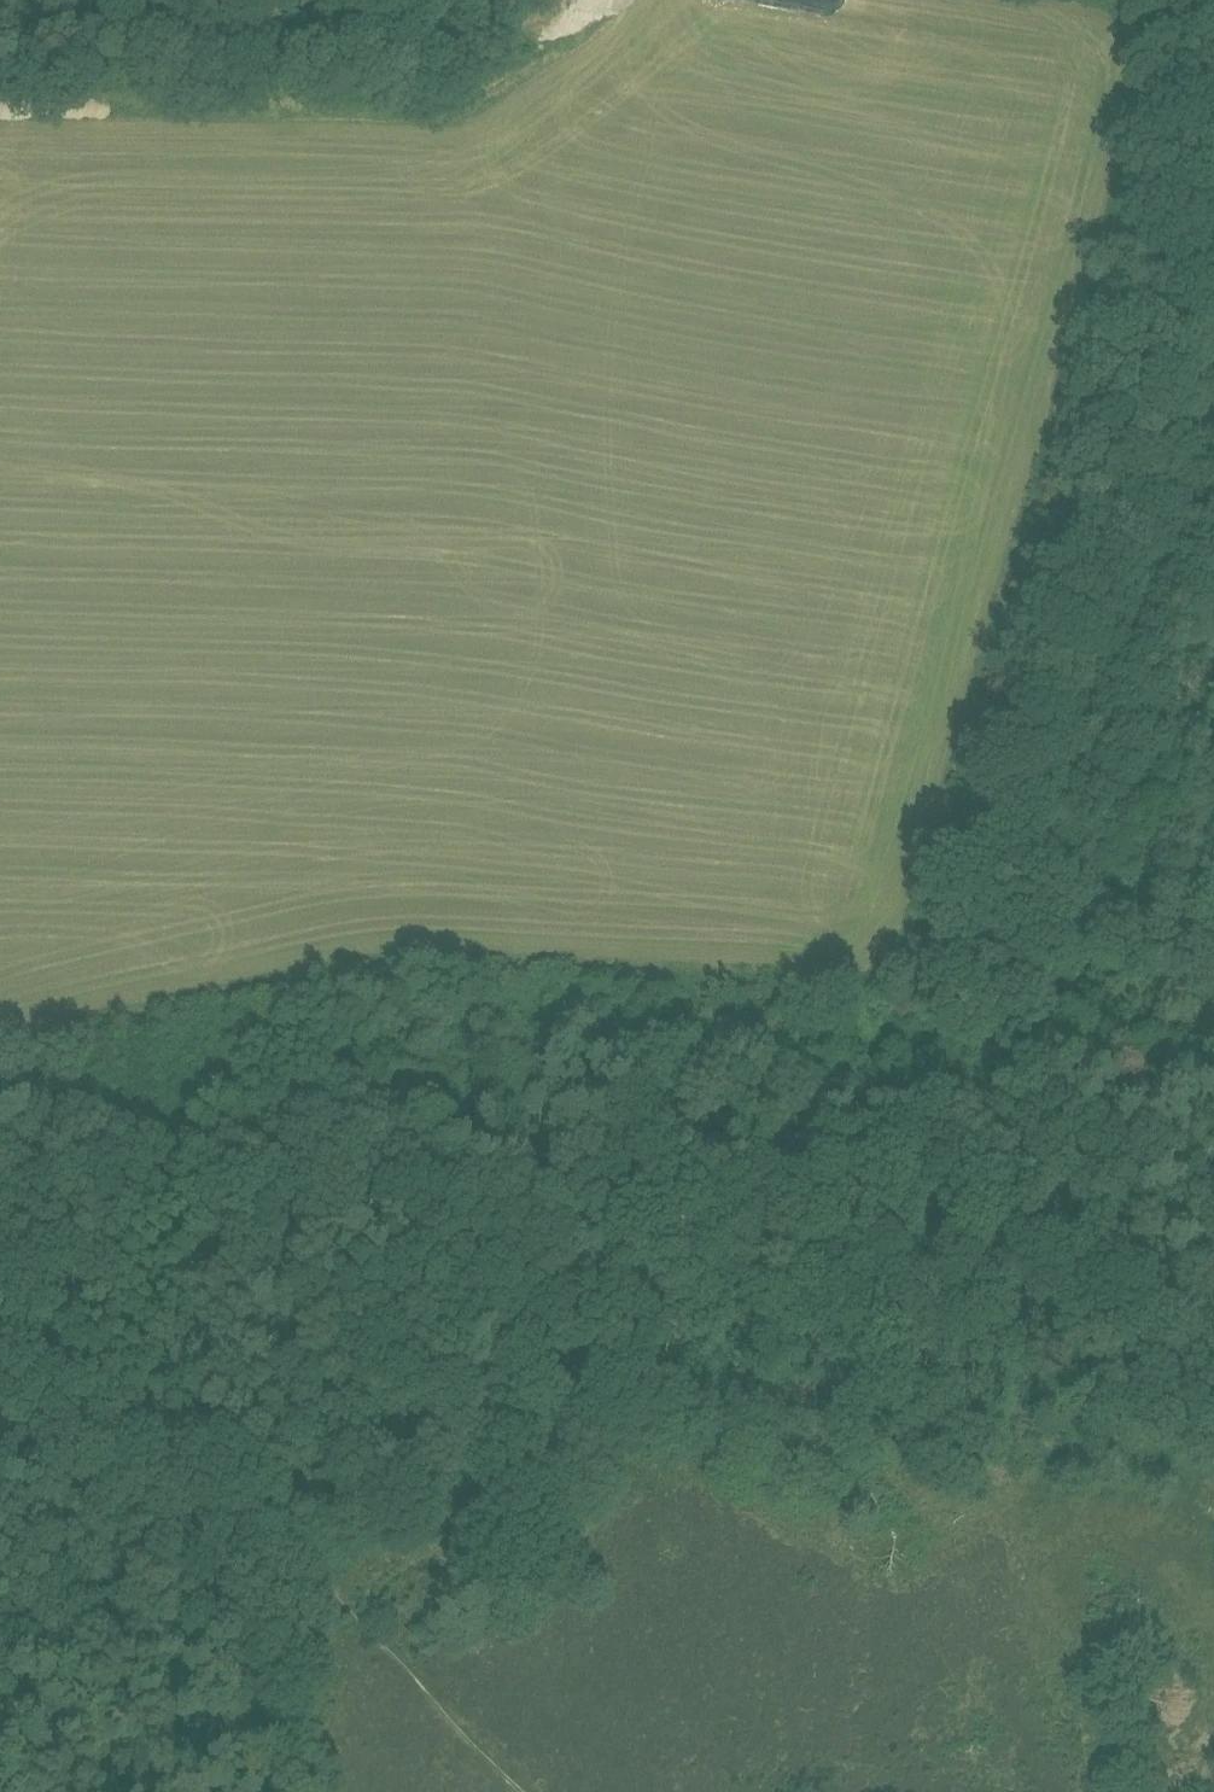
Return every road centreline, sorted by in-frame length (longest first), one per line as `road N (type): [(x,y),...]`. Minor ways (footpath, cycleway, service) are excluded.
road 1 (track): [(0,1618),(248,1488),(729,1166),(894,1107),(979,1105),(1032,1134),(1158,1282),(1213,1396)]

